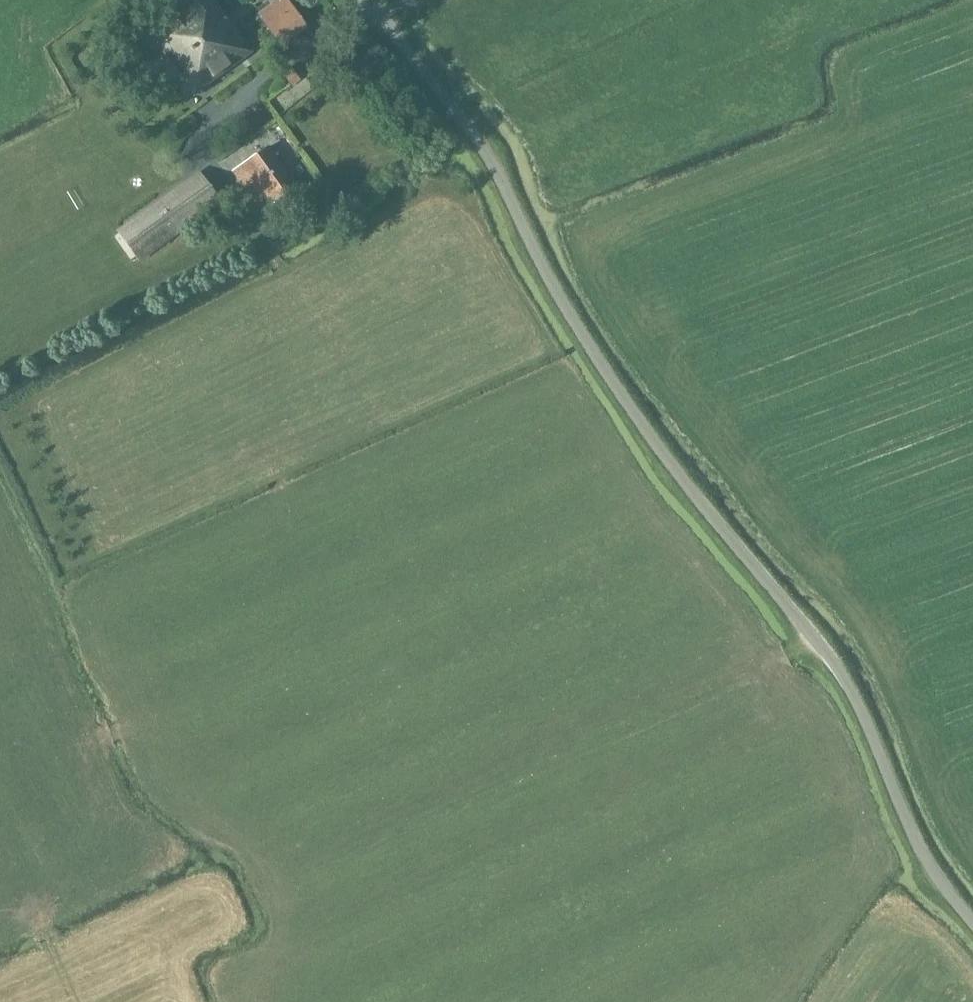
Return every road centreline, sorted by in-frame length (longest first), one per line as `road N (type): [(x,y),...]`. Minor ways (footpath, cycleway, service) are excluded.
road 1 (unclassified): [(972,922),(912,838),(832,660),(617,391),(524,235),(497,172),(367,0)]

